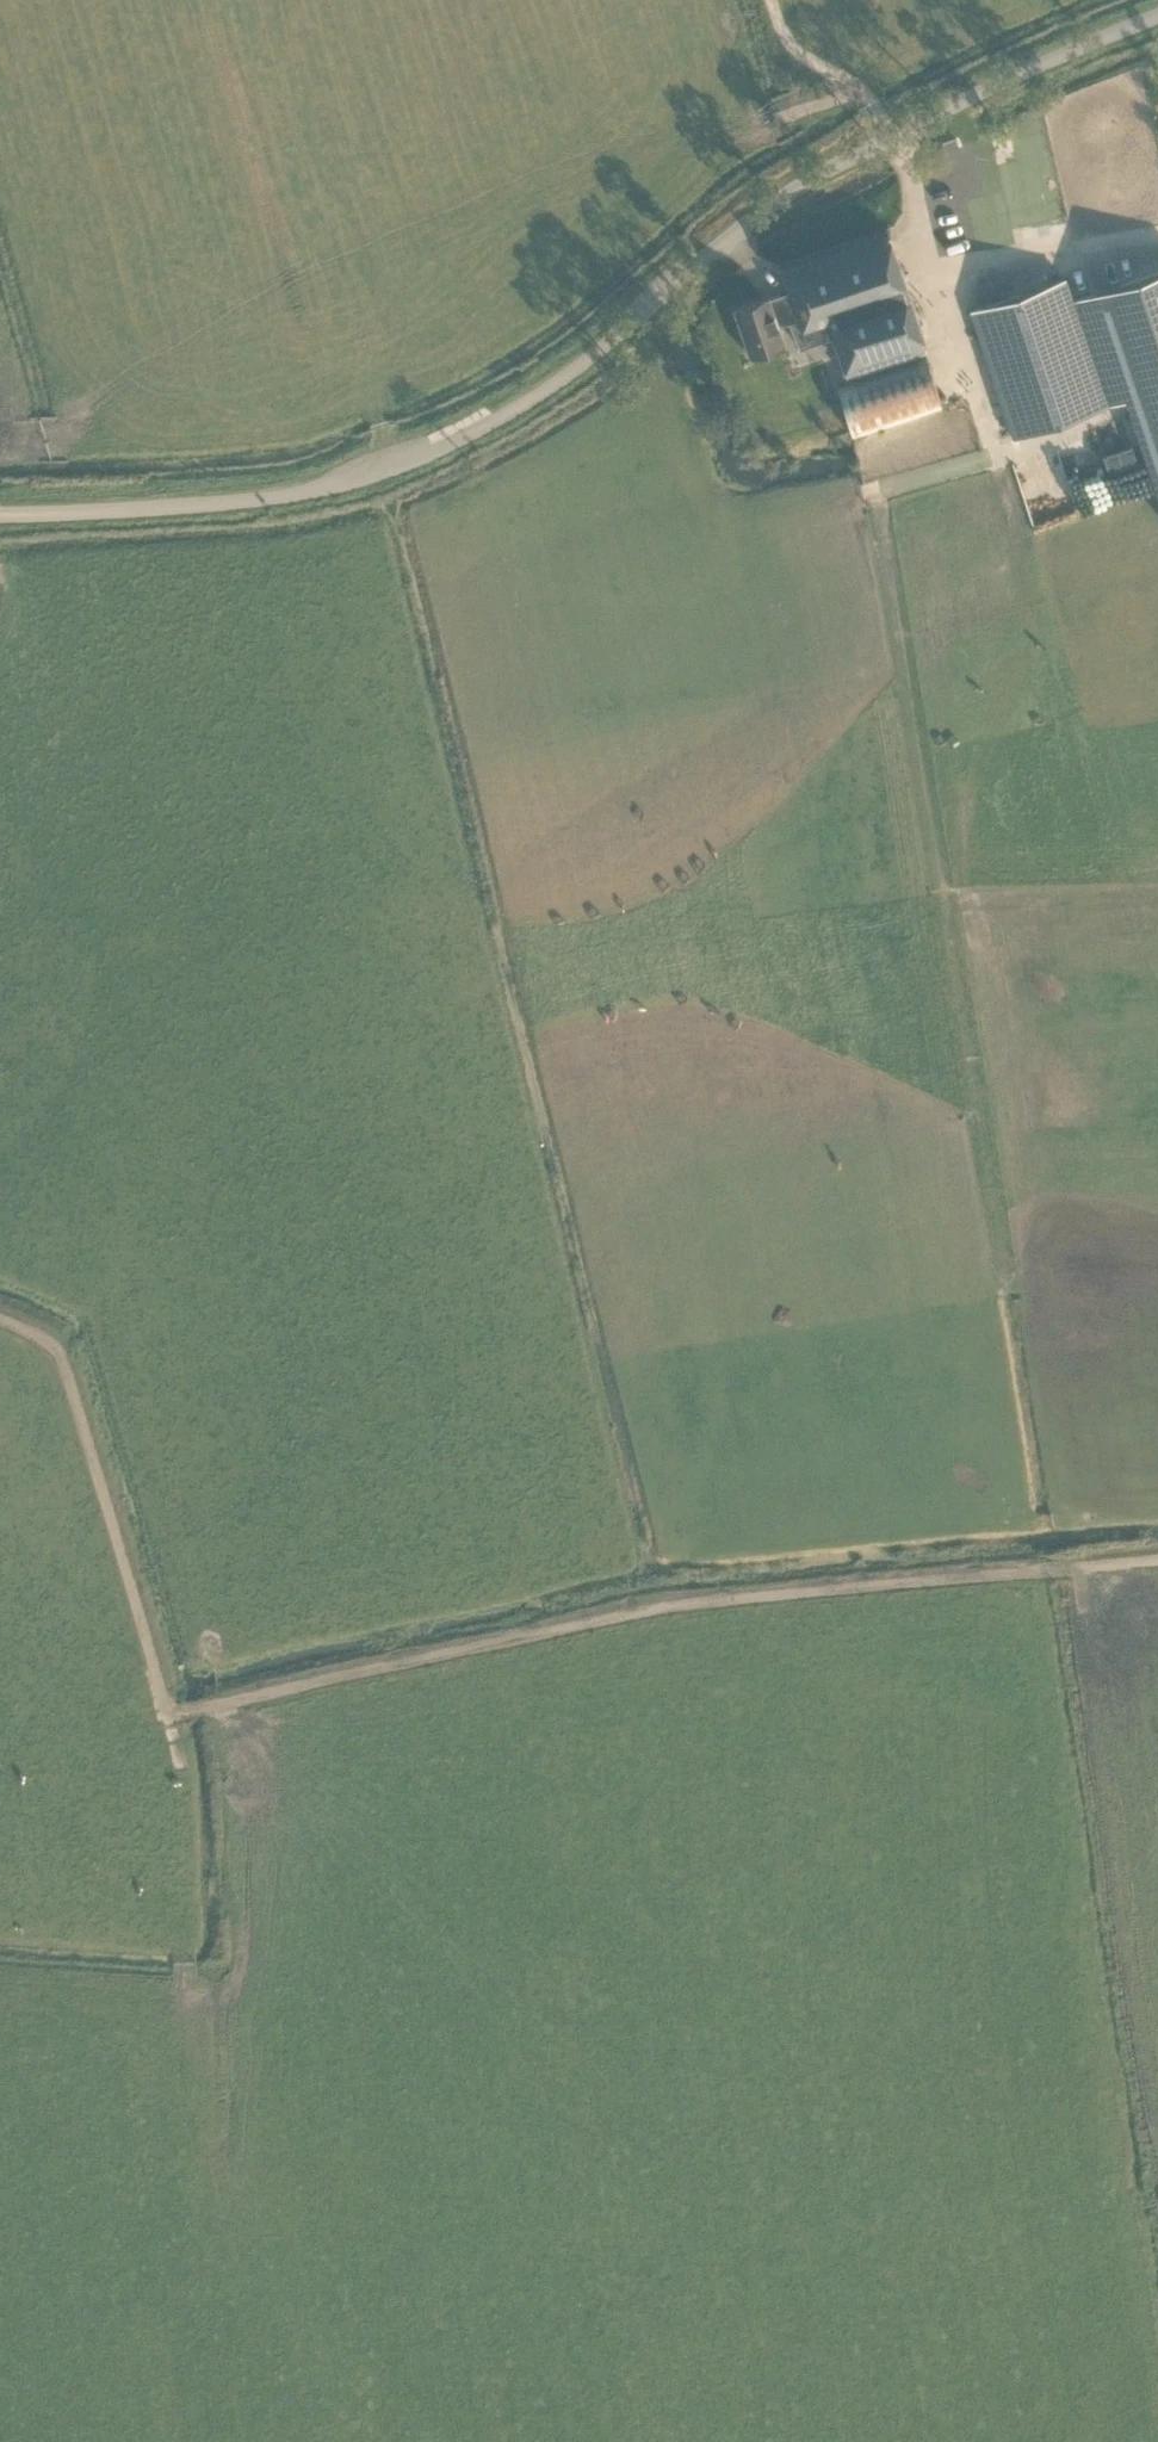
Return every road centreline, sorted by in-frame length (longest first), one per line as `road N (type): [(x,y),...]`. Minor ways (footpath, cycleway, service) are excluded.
road 1 (unclassified): [(0,514),(280,492),(396,459),(549,384),(776,206),(889,140),(1157,21)]

